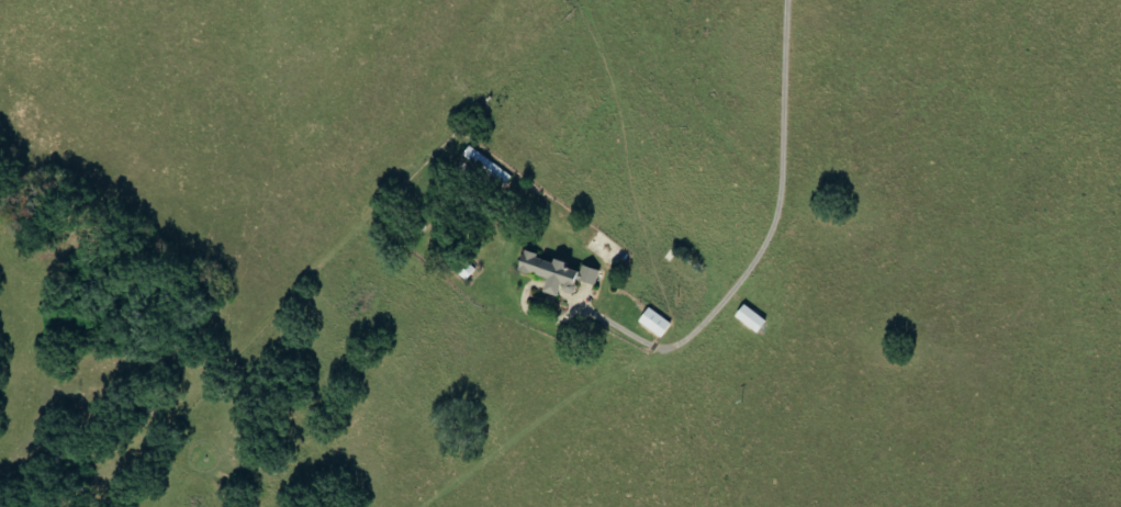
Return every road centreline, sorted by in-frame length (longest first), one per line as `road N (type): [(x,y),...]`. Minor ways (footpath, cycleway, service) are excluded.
road 1 (residential): [(786,0),(781,209),(764,243),(692,335),(670,347),(651,348),(601,315)]

